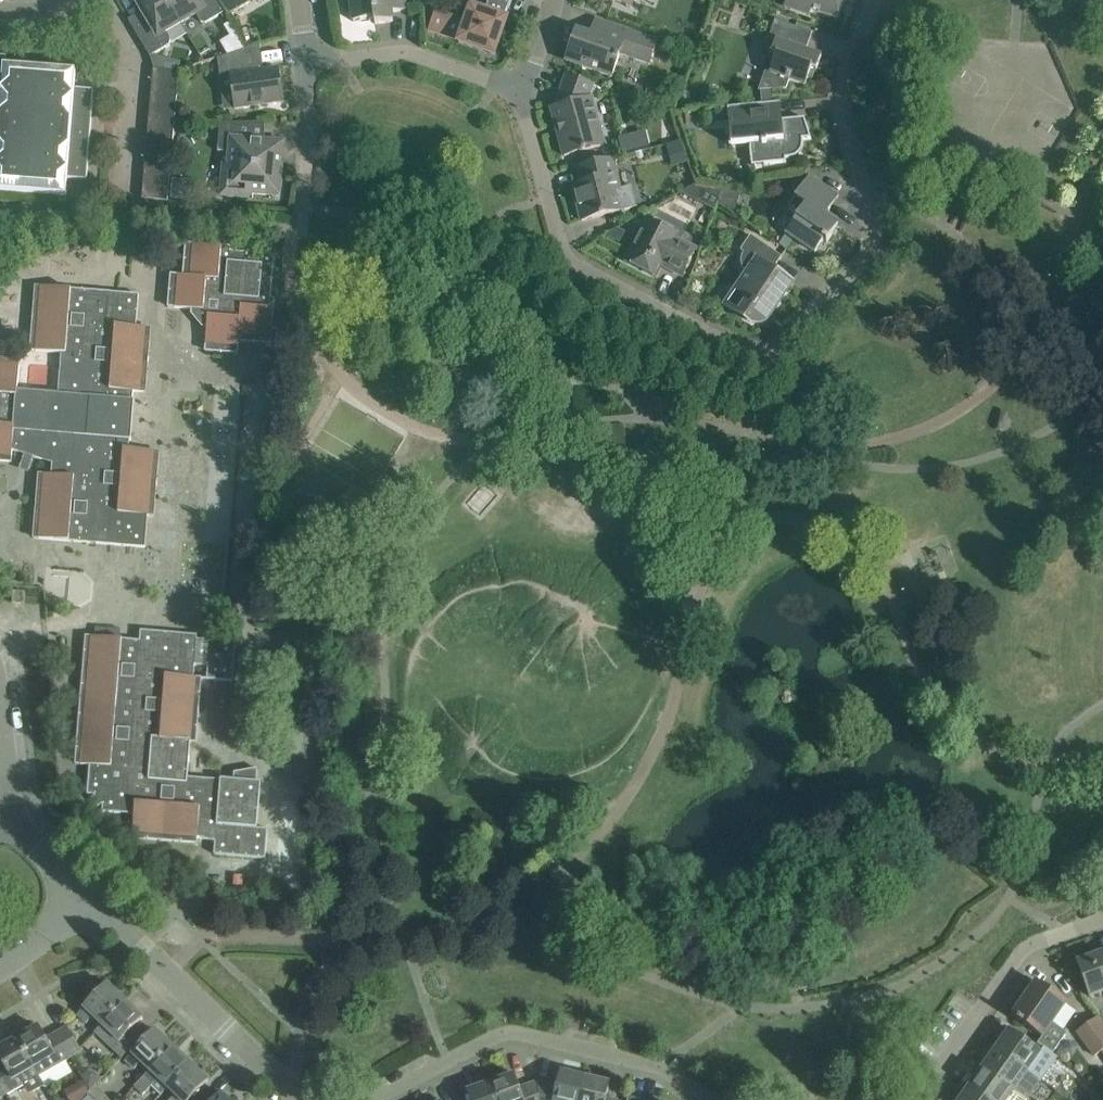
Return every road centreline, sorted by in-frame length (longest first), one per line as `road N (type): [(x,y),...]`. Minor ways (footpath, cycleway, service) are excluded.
road 1 (residential): [(873,0),(842,108),(875,243),(778,345),(762,352),(743,350),(575,265),(561,250),(519,91)]
road 2 (residential): [(710,1099),(657,1067),(518,1034),(495,1037),(372,1099)]
road 3 (unclassified): [(299,1099),(87,898)]
road 4 (residential): [(918,1099),(1019,955),(1102,918)]
road 5 (residential): [(519,91),(403,51),(307,64)]
road 6 (residential): [(301,230),(313,123),(307,64)]

